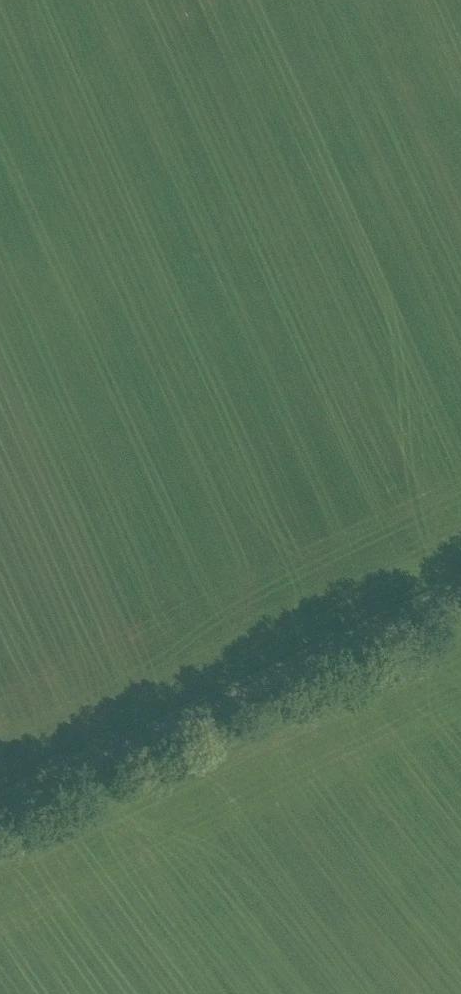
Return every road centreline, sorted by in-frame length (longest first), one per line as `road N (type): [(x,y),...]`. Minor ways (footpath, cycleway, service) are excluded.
road 1 (unclassified): [(0,808),(460,594)]

